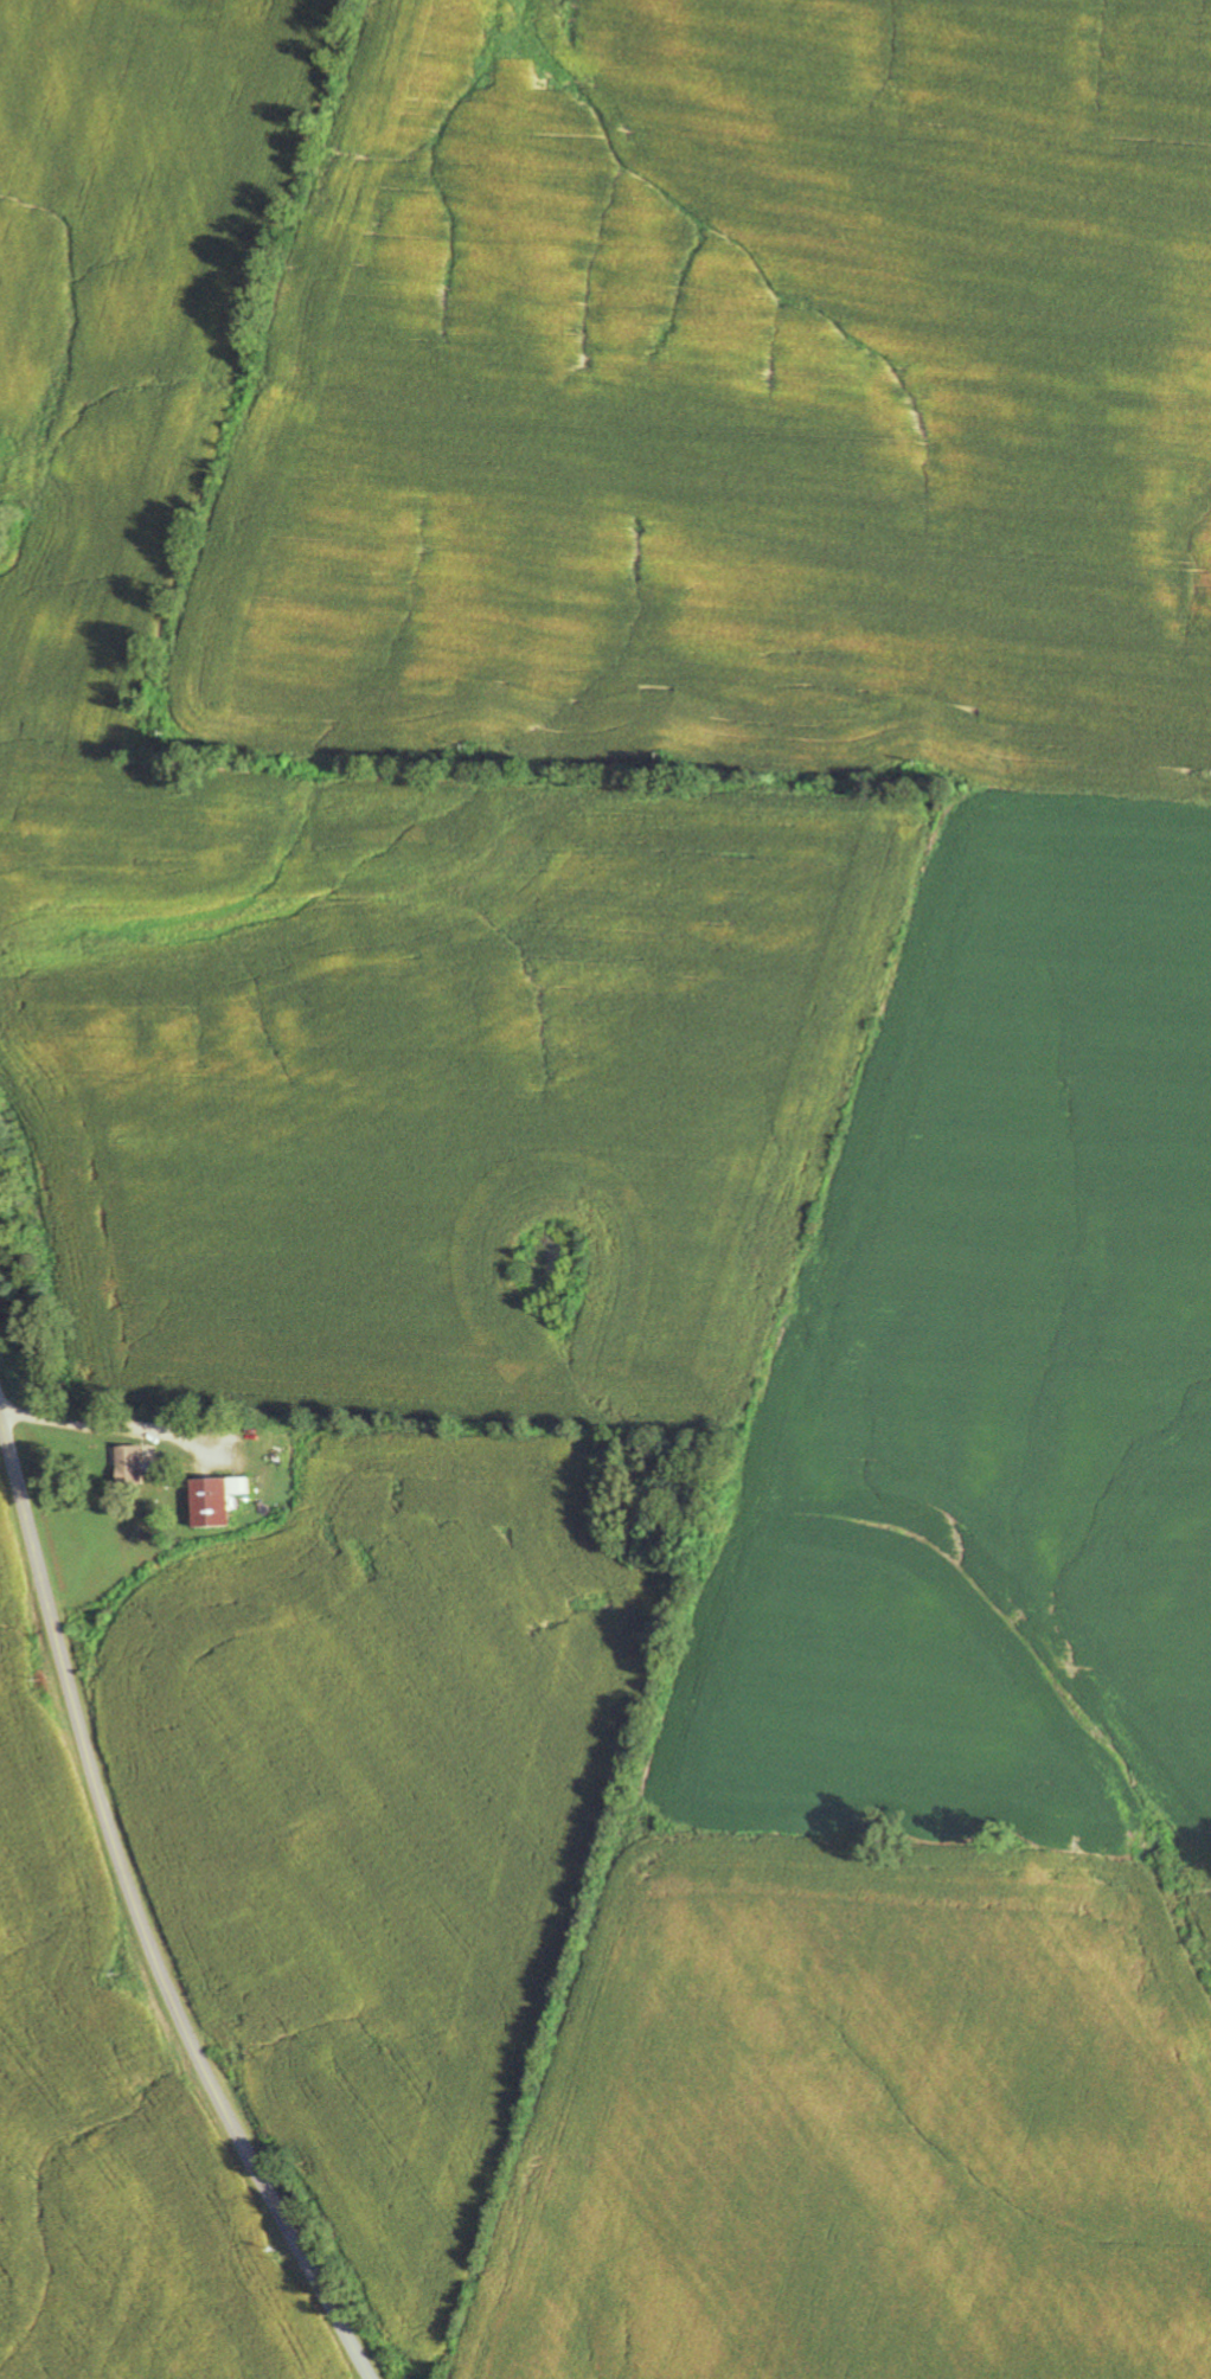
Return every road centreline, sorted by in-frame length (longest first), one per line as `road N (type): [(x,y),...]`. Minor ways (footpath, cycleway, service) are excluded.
road 1 (secondary): [(373,2378),(235,2125),(152,1947),(79,1723),(0,1409)]

